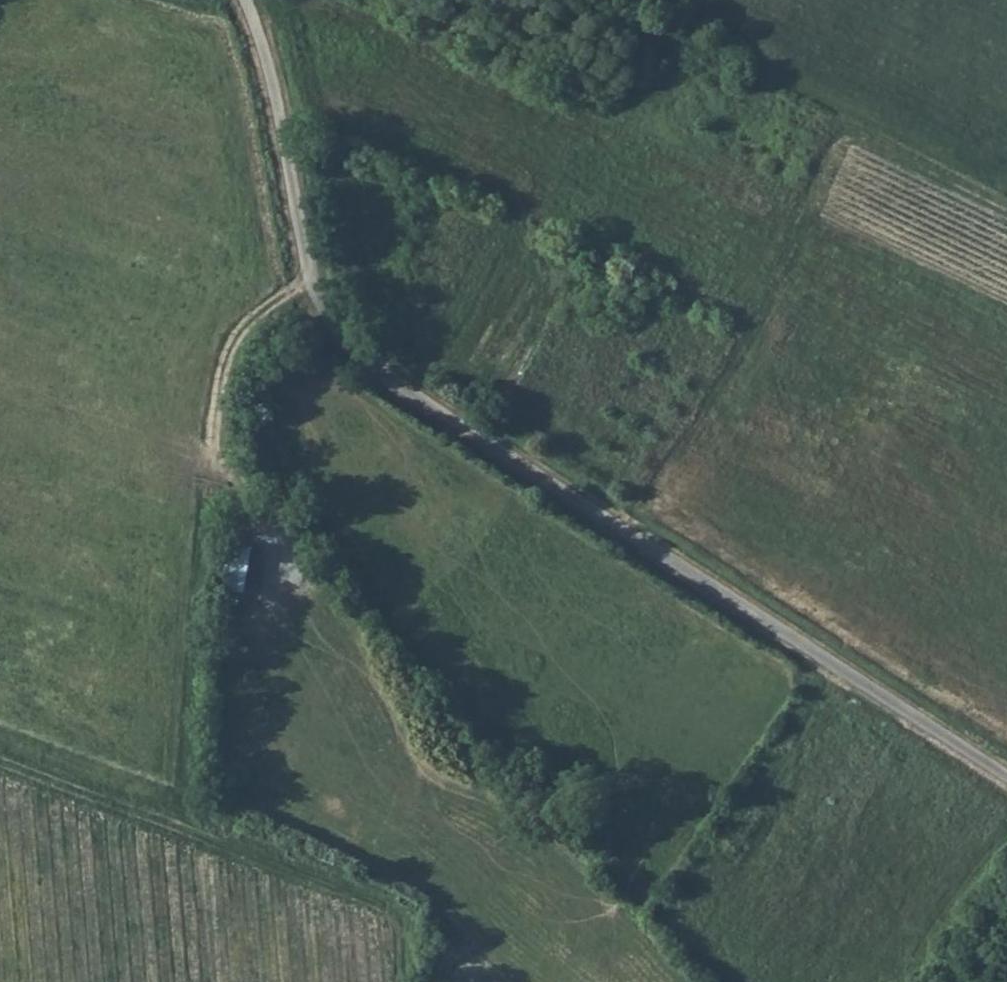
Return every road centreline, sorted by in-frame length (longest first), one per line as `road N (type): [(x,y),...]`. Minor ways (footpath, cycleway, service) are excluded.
road 1 (unclassified): [(242,0),(309,282),(358,364),(1006,780)]
road 2 (track): [(309,282),(239,334),(221,369),(178,831)]

